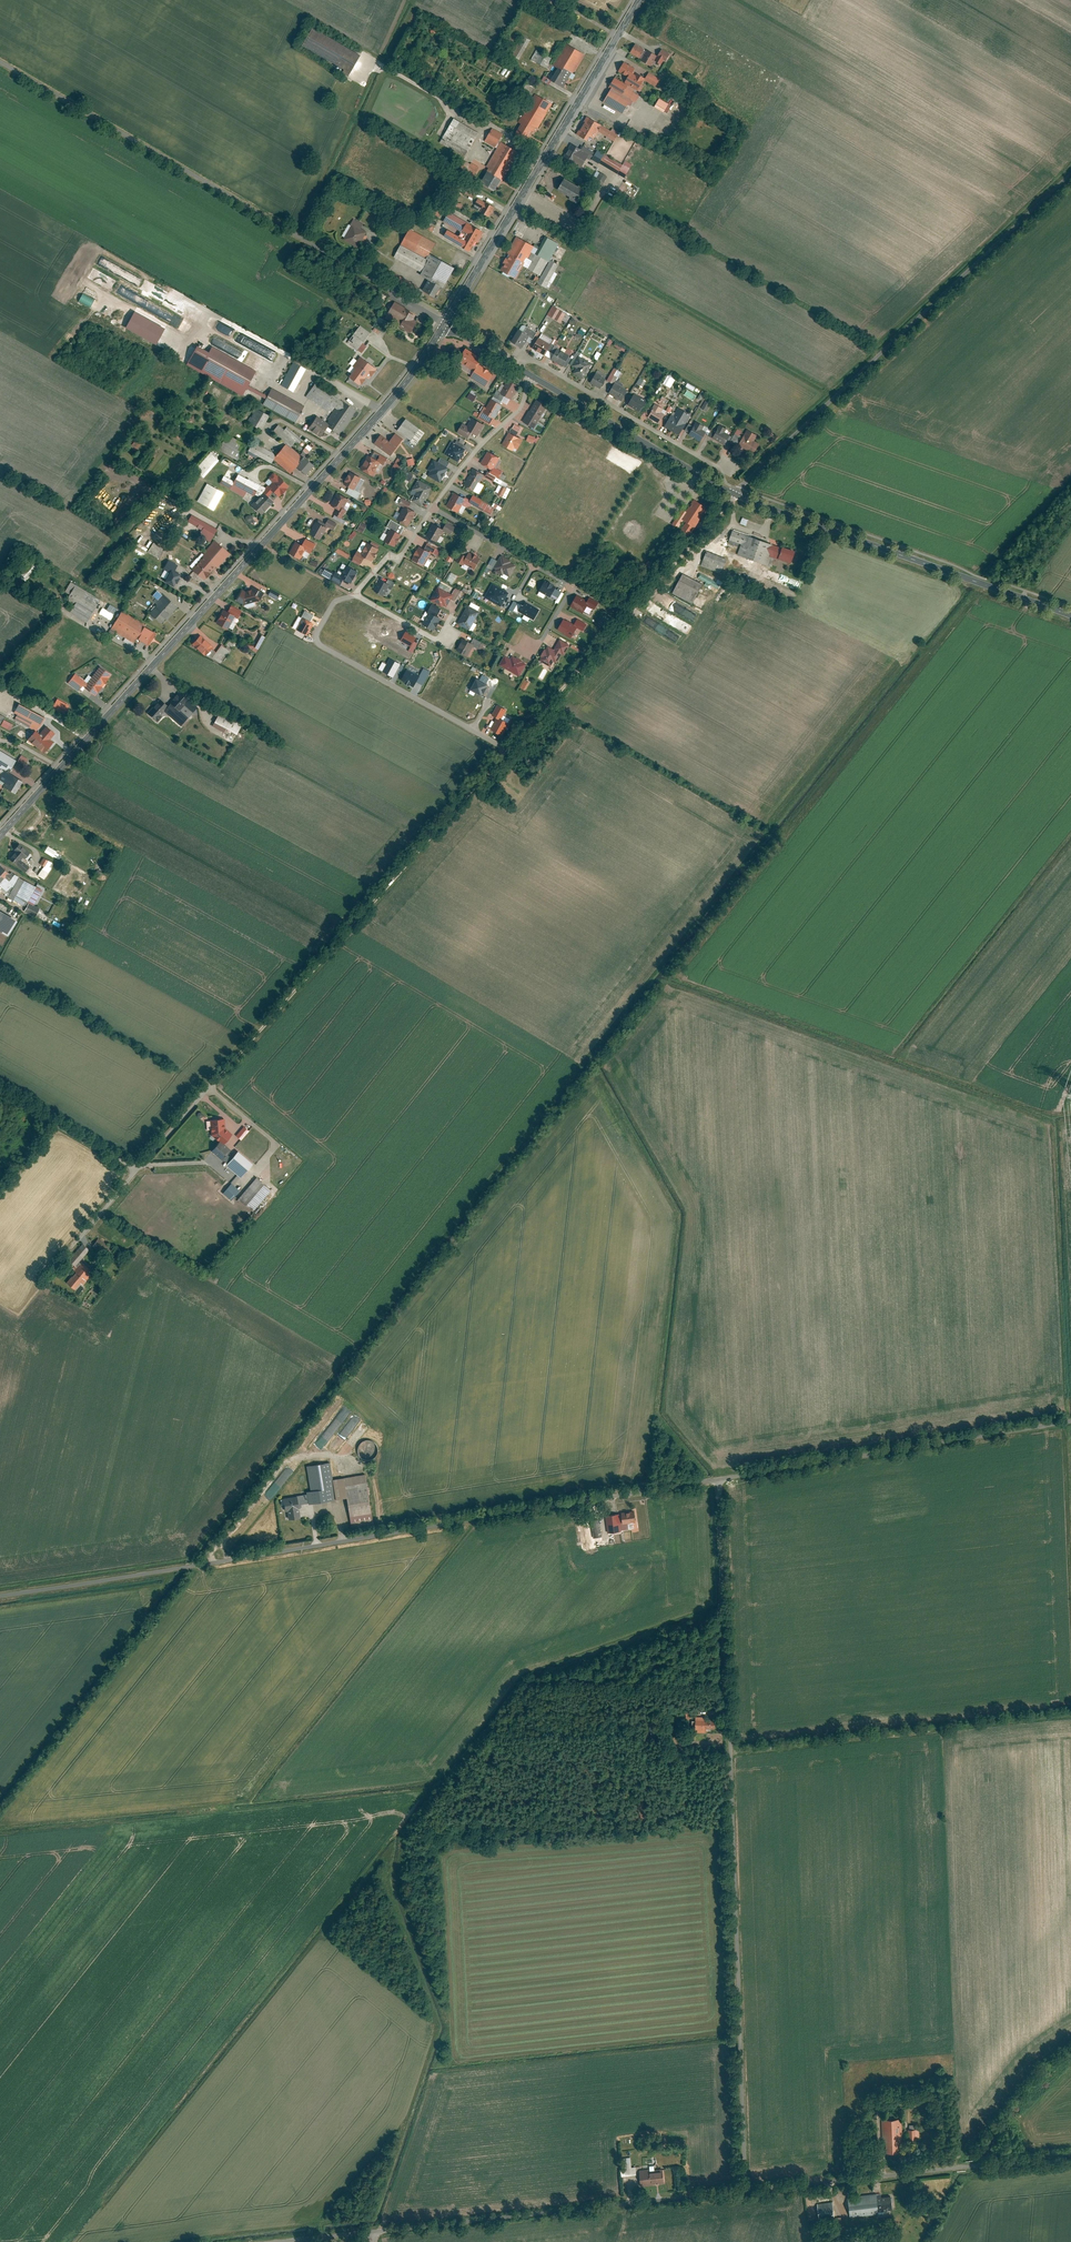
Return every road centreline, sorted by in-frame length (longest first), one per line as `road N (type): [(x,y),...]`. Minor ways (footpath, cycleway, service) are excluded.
road 1 (residential): [(719,1480),(0,1593)]
road 2 (unclassified): [(0,1091),(137,1170),(507,749)]
road 3 (unclassified): [(746,2189),(732,1637),(719,1480)]
road 4 (tertiary): [(0,834),(357,438),(448,325)]
road 5 (unclassified): [(1070,175),(733,494)]
road 6 (tertiary): [(448,325),(639,0)]
road 7 (unclassified): [(382,2230),(746,2189)]
road 8 (tertiary): [(733,494),(1070,614)]
road 9 (residential): [(1070,1422),(719,1480)]
road 10 (unclassified): [(0,61),(302,238)]
road 11 (unclassified): [(507,749),(733,494)]
road 12 (unclassified): [(746,2189),(1070,2154)]
road 13 (residential): [(726,471),(526,354),(515,364)]
road 14 (residential): [(474,729),(324,648),(316,638),(336,601),(355,594)]
road 15 (tertiary): [(532,375),(733,494)]
road 16 (residential): [(302,238),(448,325)]
road 17 (residential): [(532,375),(523,406),(433,507)]
road 18 (residential): [(433,507),(399,558),(390,555),(355,594)]
road 19 (residential): [(529,646),(543,638),(573,586),(533,563)]

